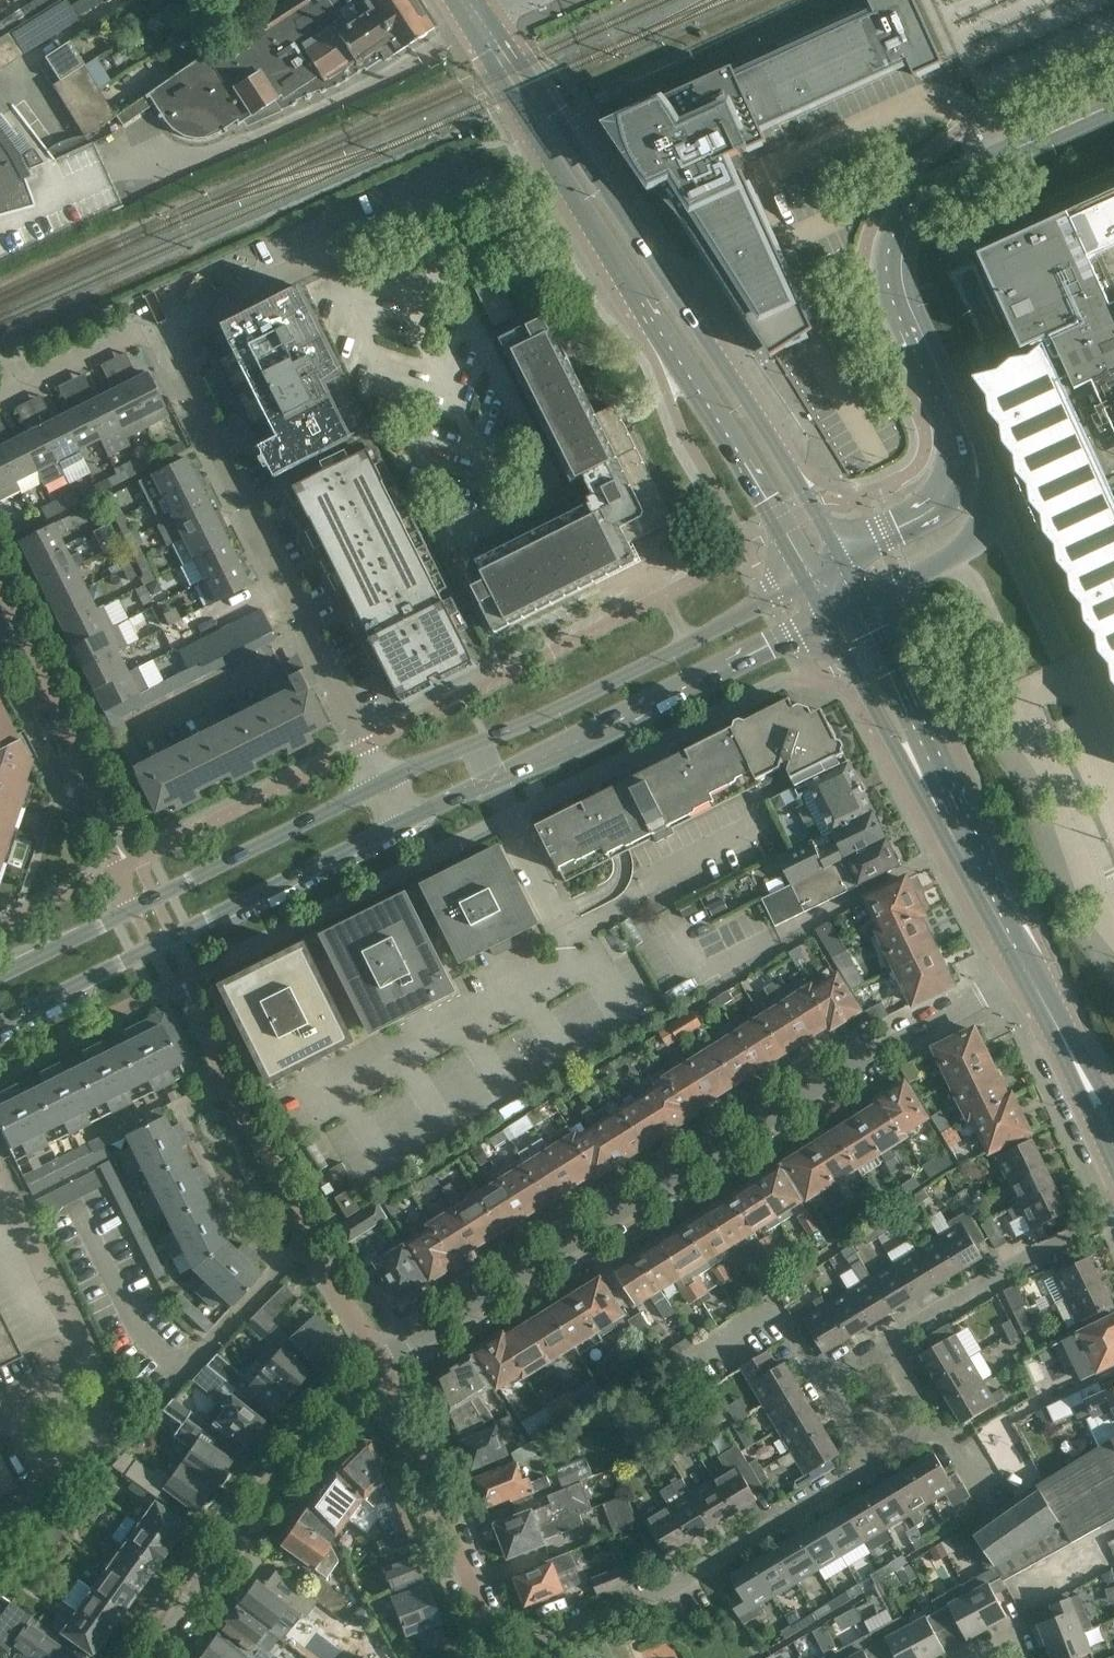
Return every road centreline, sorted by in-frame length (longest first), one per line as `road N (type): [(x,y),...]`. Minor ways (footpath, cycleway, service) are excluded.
road 1 (residential): [(382,1367),(805,1094),(1018,973)]
road 2 (tertiary): [(841,560),(540,87),(481,27)]
road 3 (tertiary): [(481,27),(497,75),(809,578)]
road 4 (residential): [(384,782),(150,329)]
road 5 (tertiary): [(809,578),(535,720),(384,782)]
road 6 (tertiary): [(405,820),(826,614)]
road 7 (tertiary): [(0,1026),(405,820)]
road 8 (tertiary): [(955,408),(908,302),(900,273),(906,233),(942,184),(1113,103)]
road 9 (residential): [(498,1654),(658,1593),(873,1460)]
road 10 (residential): [(382,1367),(191,1003)]
road 11 (tertiary): [(826,614),(1018,973)]
road 12 (tertiary): [(1034,962),(859,598)]
road 13 (residential): [(163,1657),(260,1510),(382,1367)]
road 14 (residential): [(150,329),(470,188)]
road 15 (residential): [(0,597),(128,862),(134,909)]
road 16 (residential): [(498,1654),(382,1367)]
road 17 (tertiary): [(384,782),(134,909)]
road 18 (tertiary): [(859,598),(975,538),(990,506),(991,473),(955,408)]
road 19 (residential): [(886,1342),(1113,1217)]
road 20 (tertiary): [(1018,973),(1113,1170)]
road 21 (tertiary): [(955,408),(956,473),(944,498),(841,560)]
road 22 (tertiary): [(1113,1116),(1034,962)]
road 23 (residential): [(0,404),(150,329)]
road 24 (residential): [(873,1460),(934,1424),(886,1342)]
road 25 (residential): [(873,1460),(826,1379),(886,1342)]
road 26 (tertiary): [(134,909),(0,976)]

